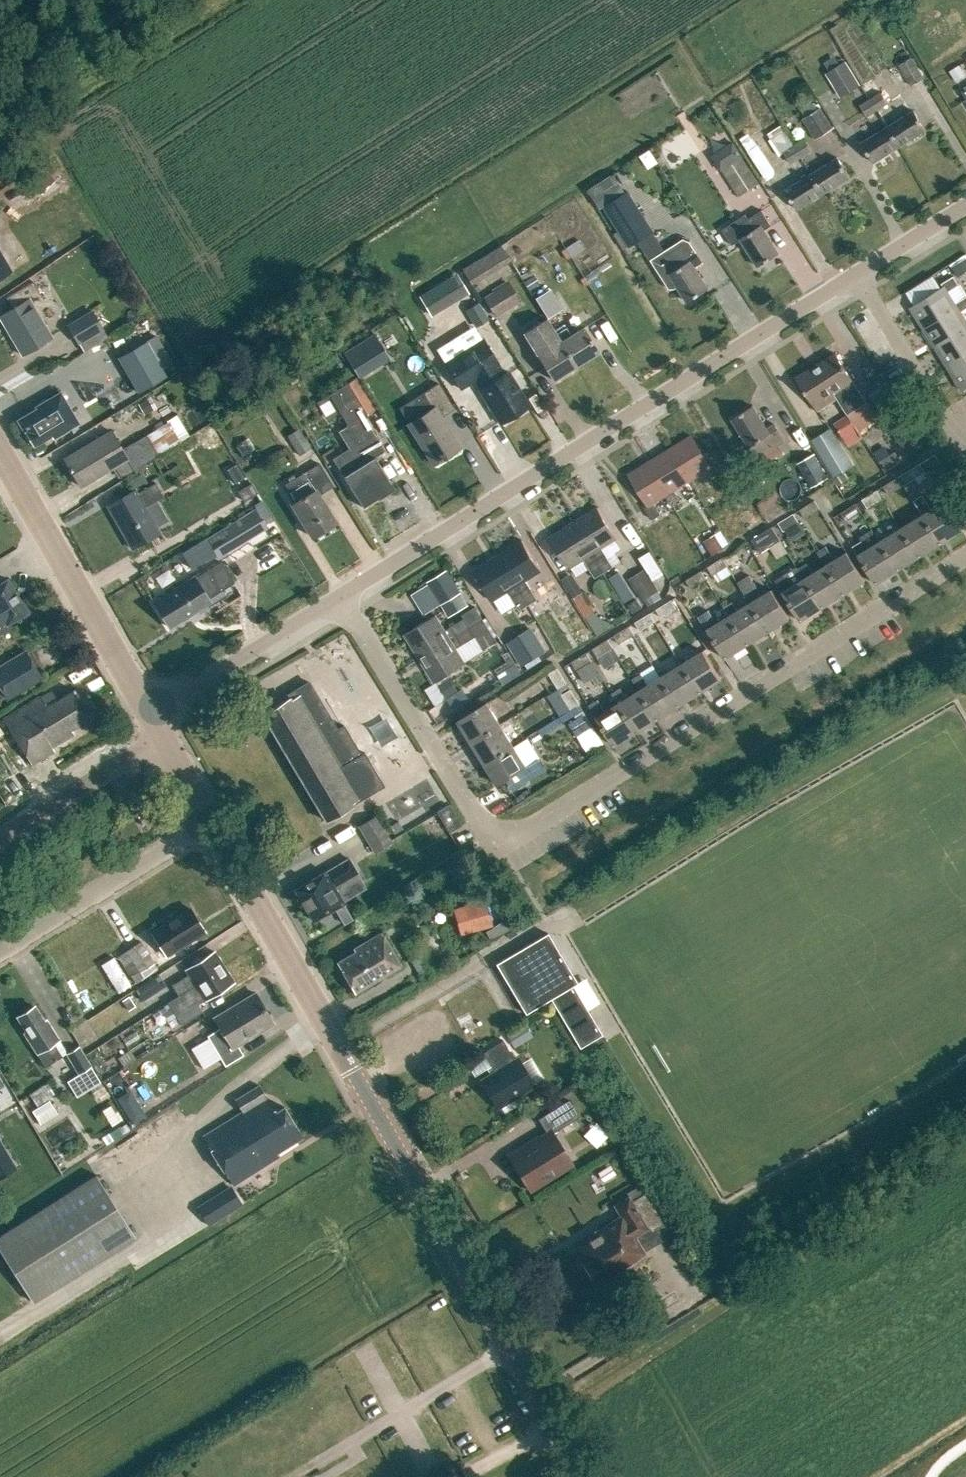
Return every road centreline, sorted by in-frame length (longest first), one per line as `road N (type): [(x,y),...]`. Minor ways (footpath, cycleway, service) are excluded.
road 1 (residential): [(965,557),(512,835),(476,816),(343,597)]
road 2 (secondary): [(578,1476),(211,817)]
road 3 (unclassified): [(343,597),(856,275)]
road 4 (secondary): [(162,727),(0,452)]
road 5 (residential): [(0,949),(211,817)]
road 6 (unclassified): [(162,727),(215,676),(343,597)]
road 7 (unclassified): [(0,839),(136,753),(162,727)]
road 8 (residential): [(856,275),(965,436)]
road 9 (unclassified): [(856,275),(965,209)]

